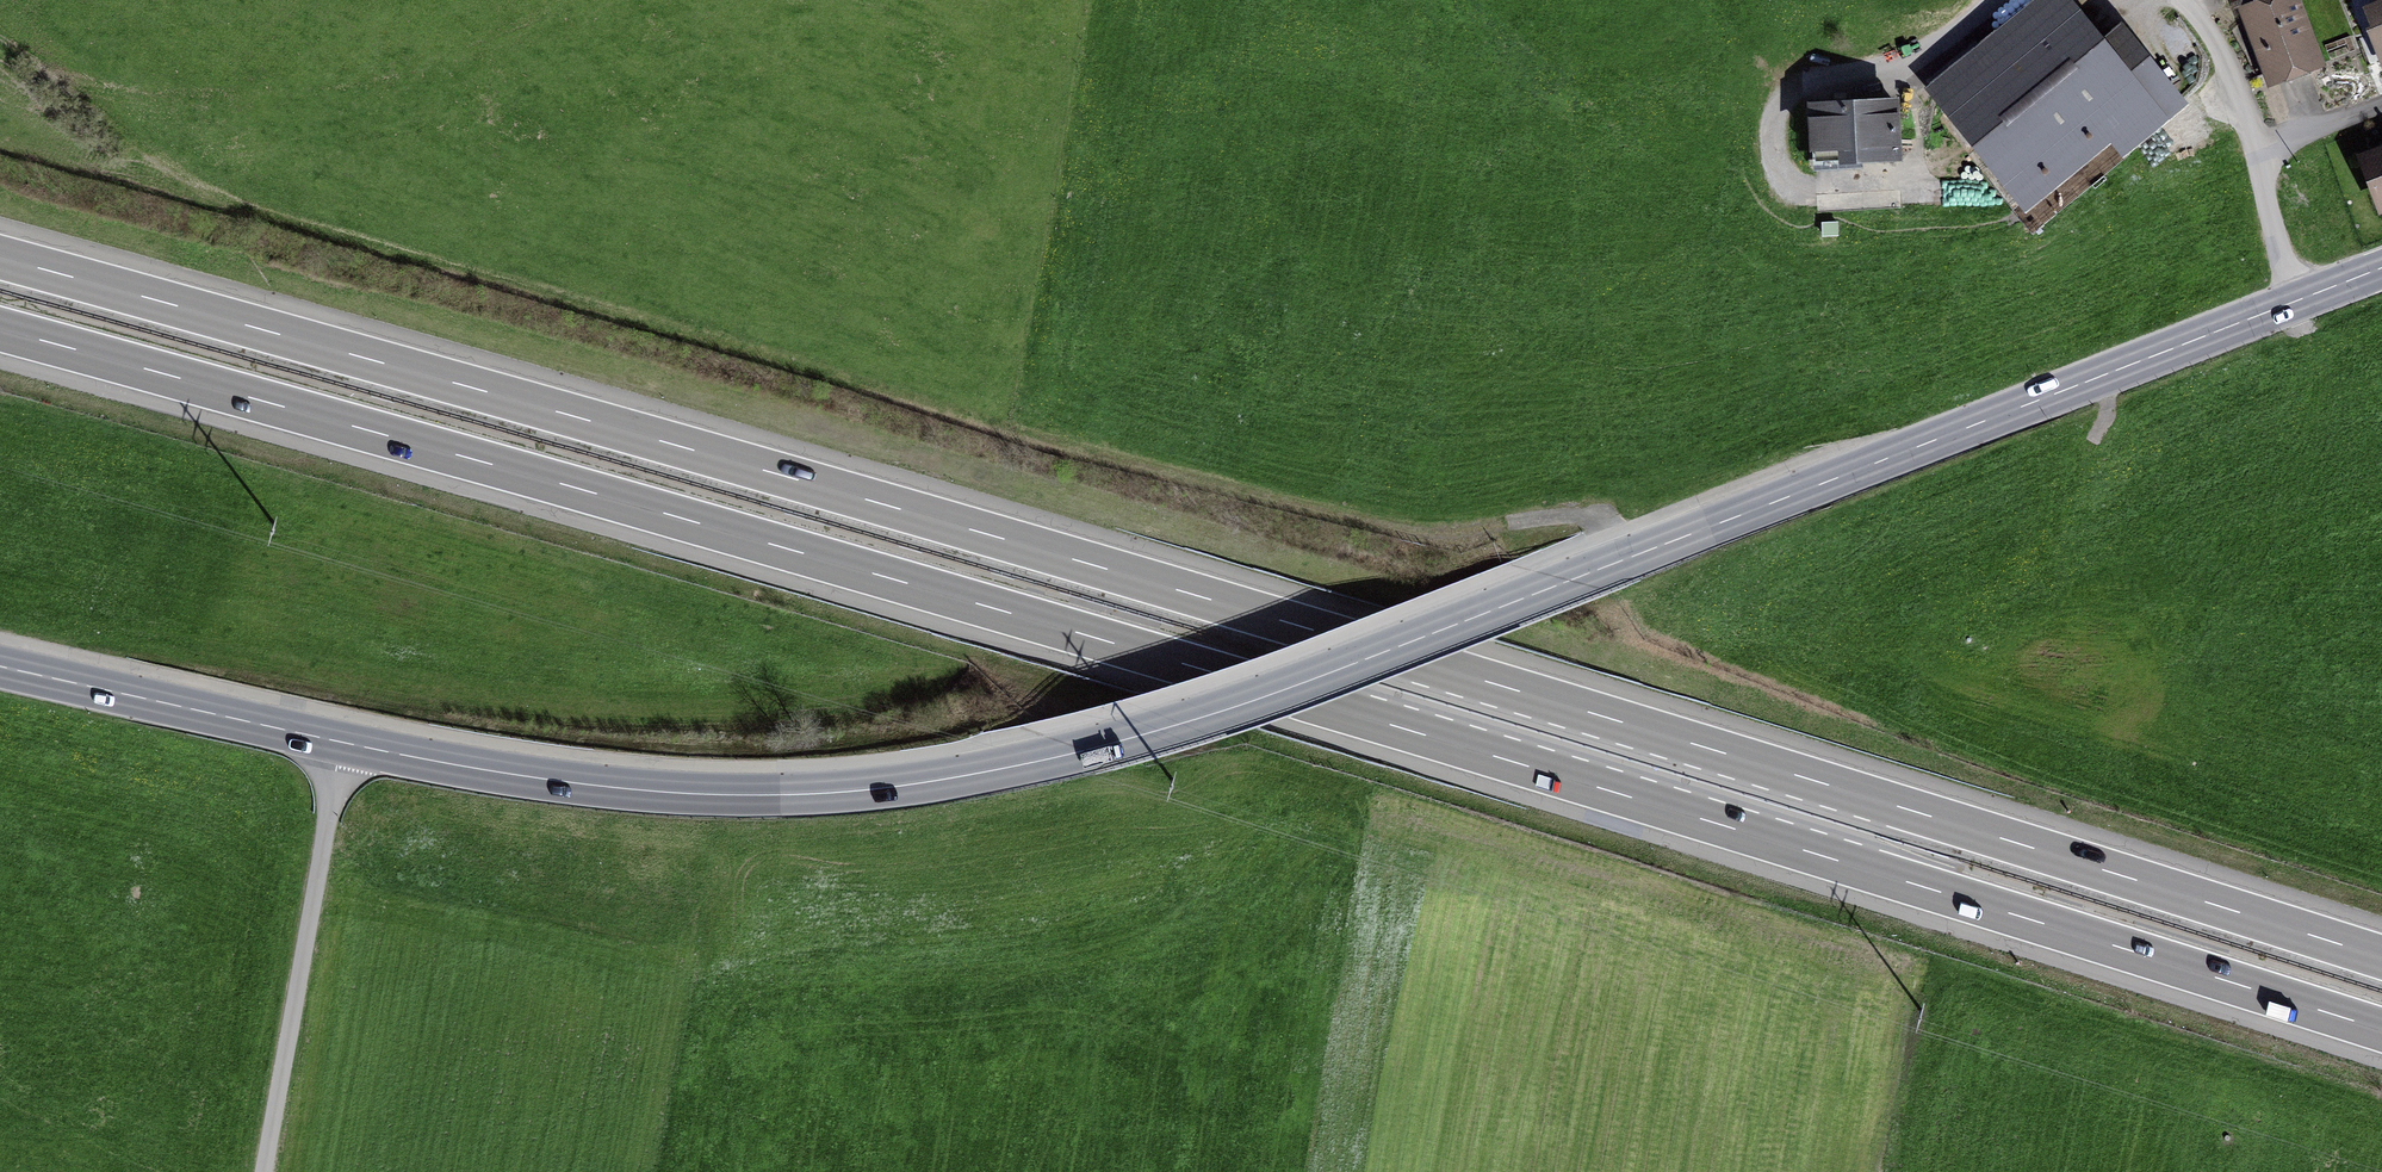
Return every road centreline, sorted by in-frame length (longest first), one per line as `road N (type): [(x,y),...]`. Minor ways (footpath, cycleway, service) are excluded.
road 1 (secondary): [(0,666),(420,758),(617,788),(770,795),(934,781),(1076,753),(1294,686),(2381,268)]
road 2 (motorway): [(0,330),(1091,638),(2381,1032)]
road 3 (motorway): [(2381,955),(1083,561),(0,257)]
road 4 (track): [(1632,557),(1603,512),(1456,532),(1344,515),(1075,447),(227,199),(152,156),(0,33)]
road 5 (track): [(274,1171),(339,742)]

